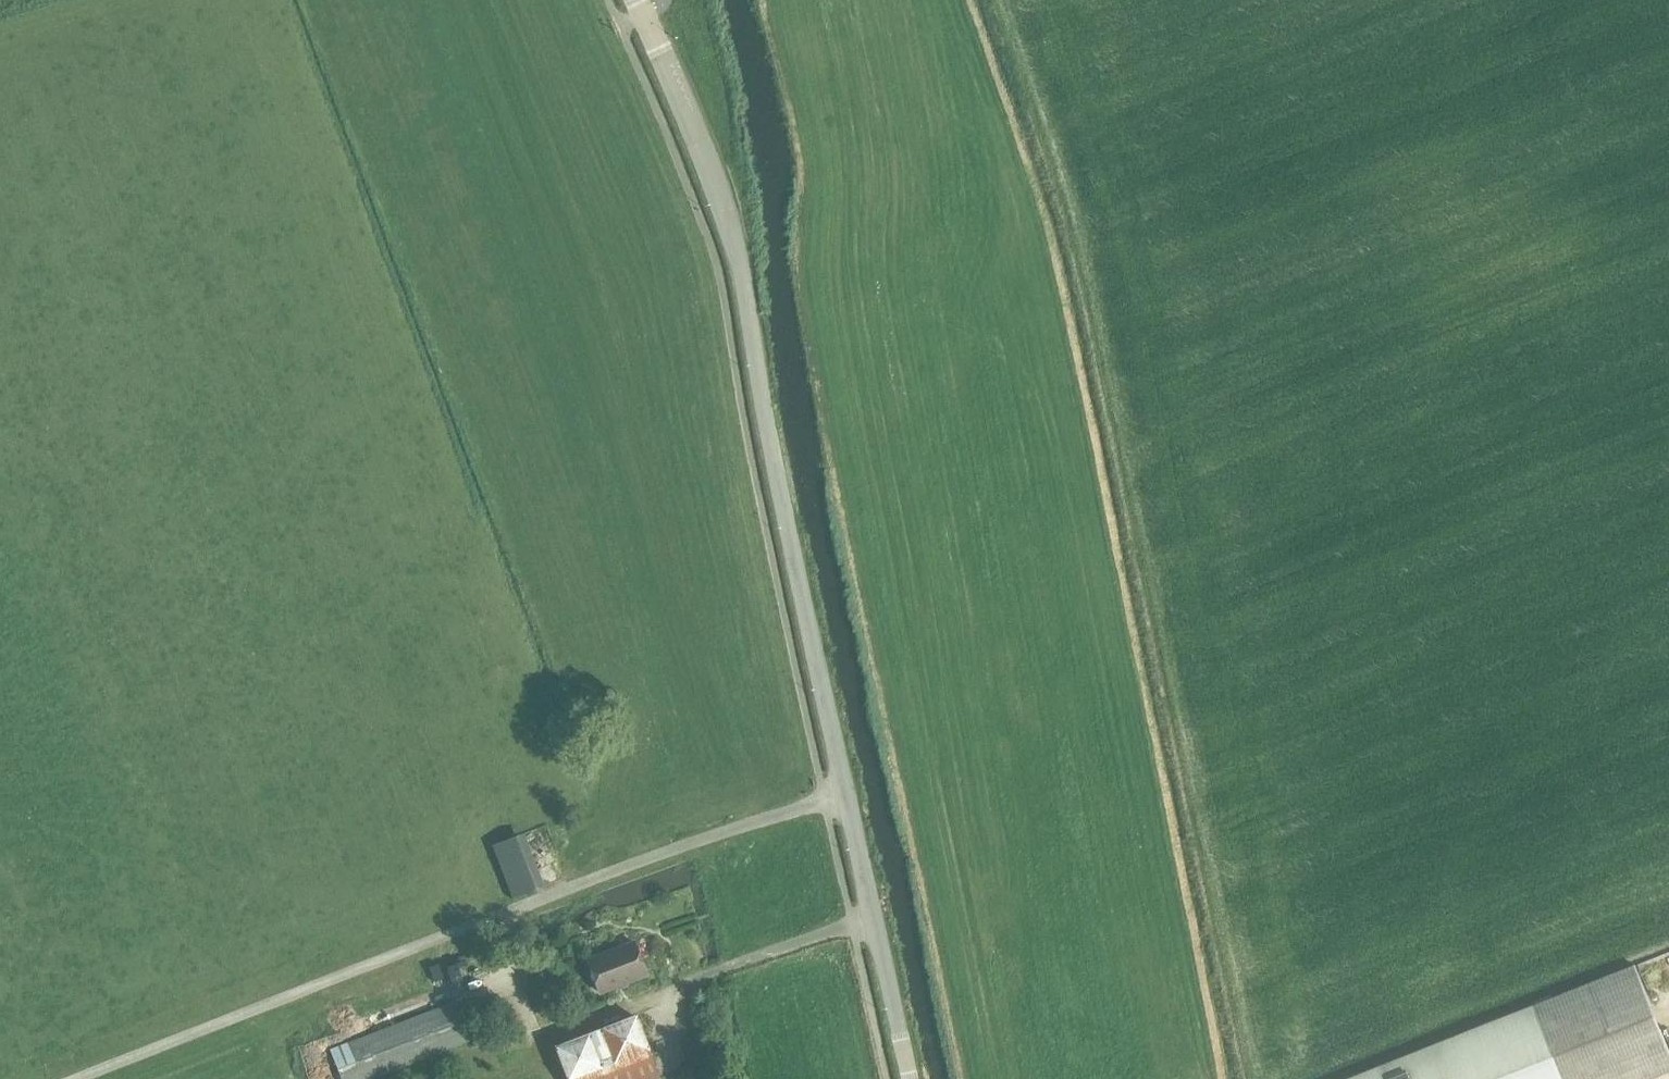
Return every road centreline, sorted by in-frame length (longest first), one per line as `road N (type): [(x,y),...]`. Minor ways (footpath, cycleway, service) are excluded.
road 1 (residential): [(910,1078),(730,210),(639,0)]

